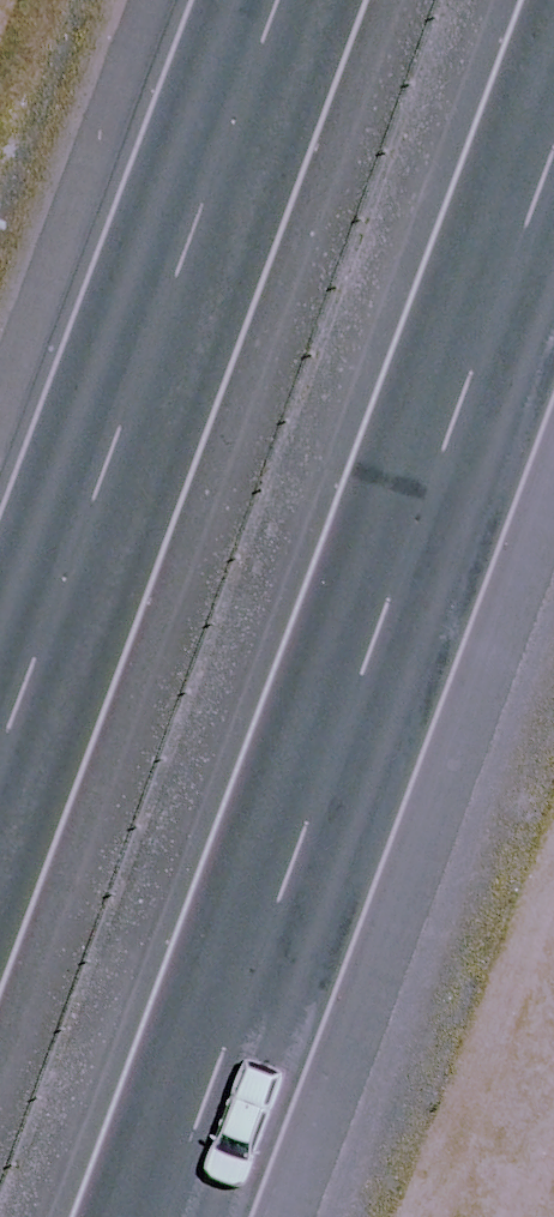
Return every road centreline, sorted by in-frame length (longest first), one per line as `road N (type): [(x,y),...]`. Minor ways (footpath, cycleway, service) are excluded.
road 1 (motorway): [(553,163),(162,1216)]
road 2 (motorway): [(0,769),(282,0)]

